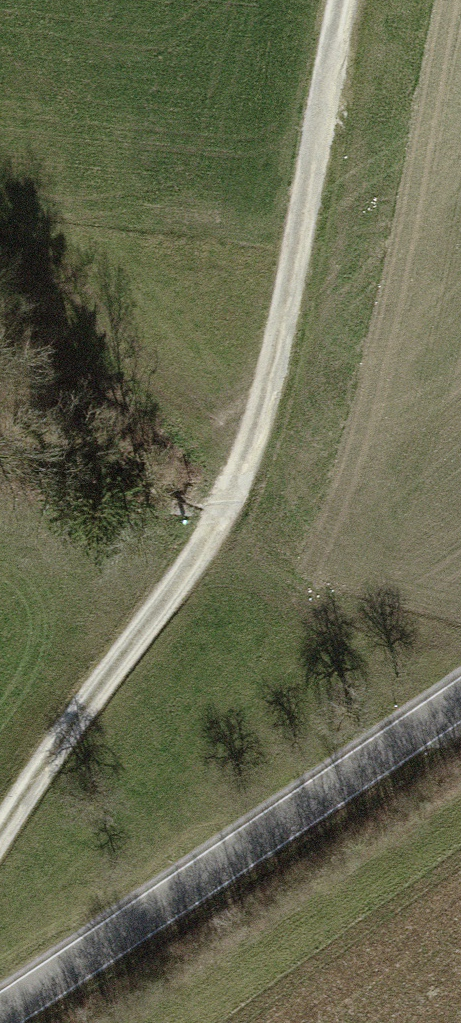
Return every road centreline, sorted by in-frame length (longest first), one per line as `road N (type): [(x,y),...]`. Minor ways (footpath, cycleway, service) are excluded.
road 1 (tertiary): [(0,1004),(460,701)]
road 2 (track): [(240,467),(348,0)]
road 3 (track): [(0,842),(240,467)]
road 4 (track): [(0,249),(32,260),(240,467)]

